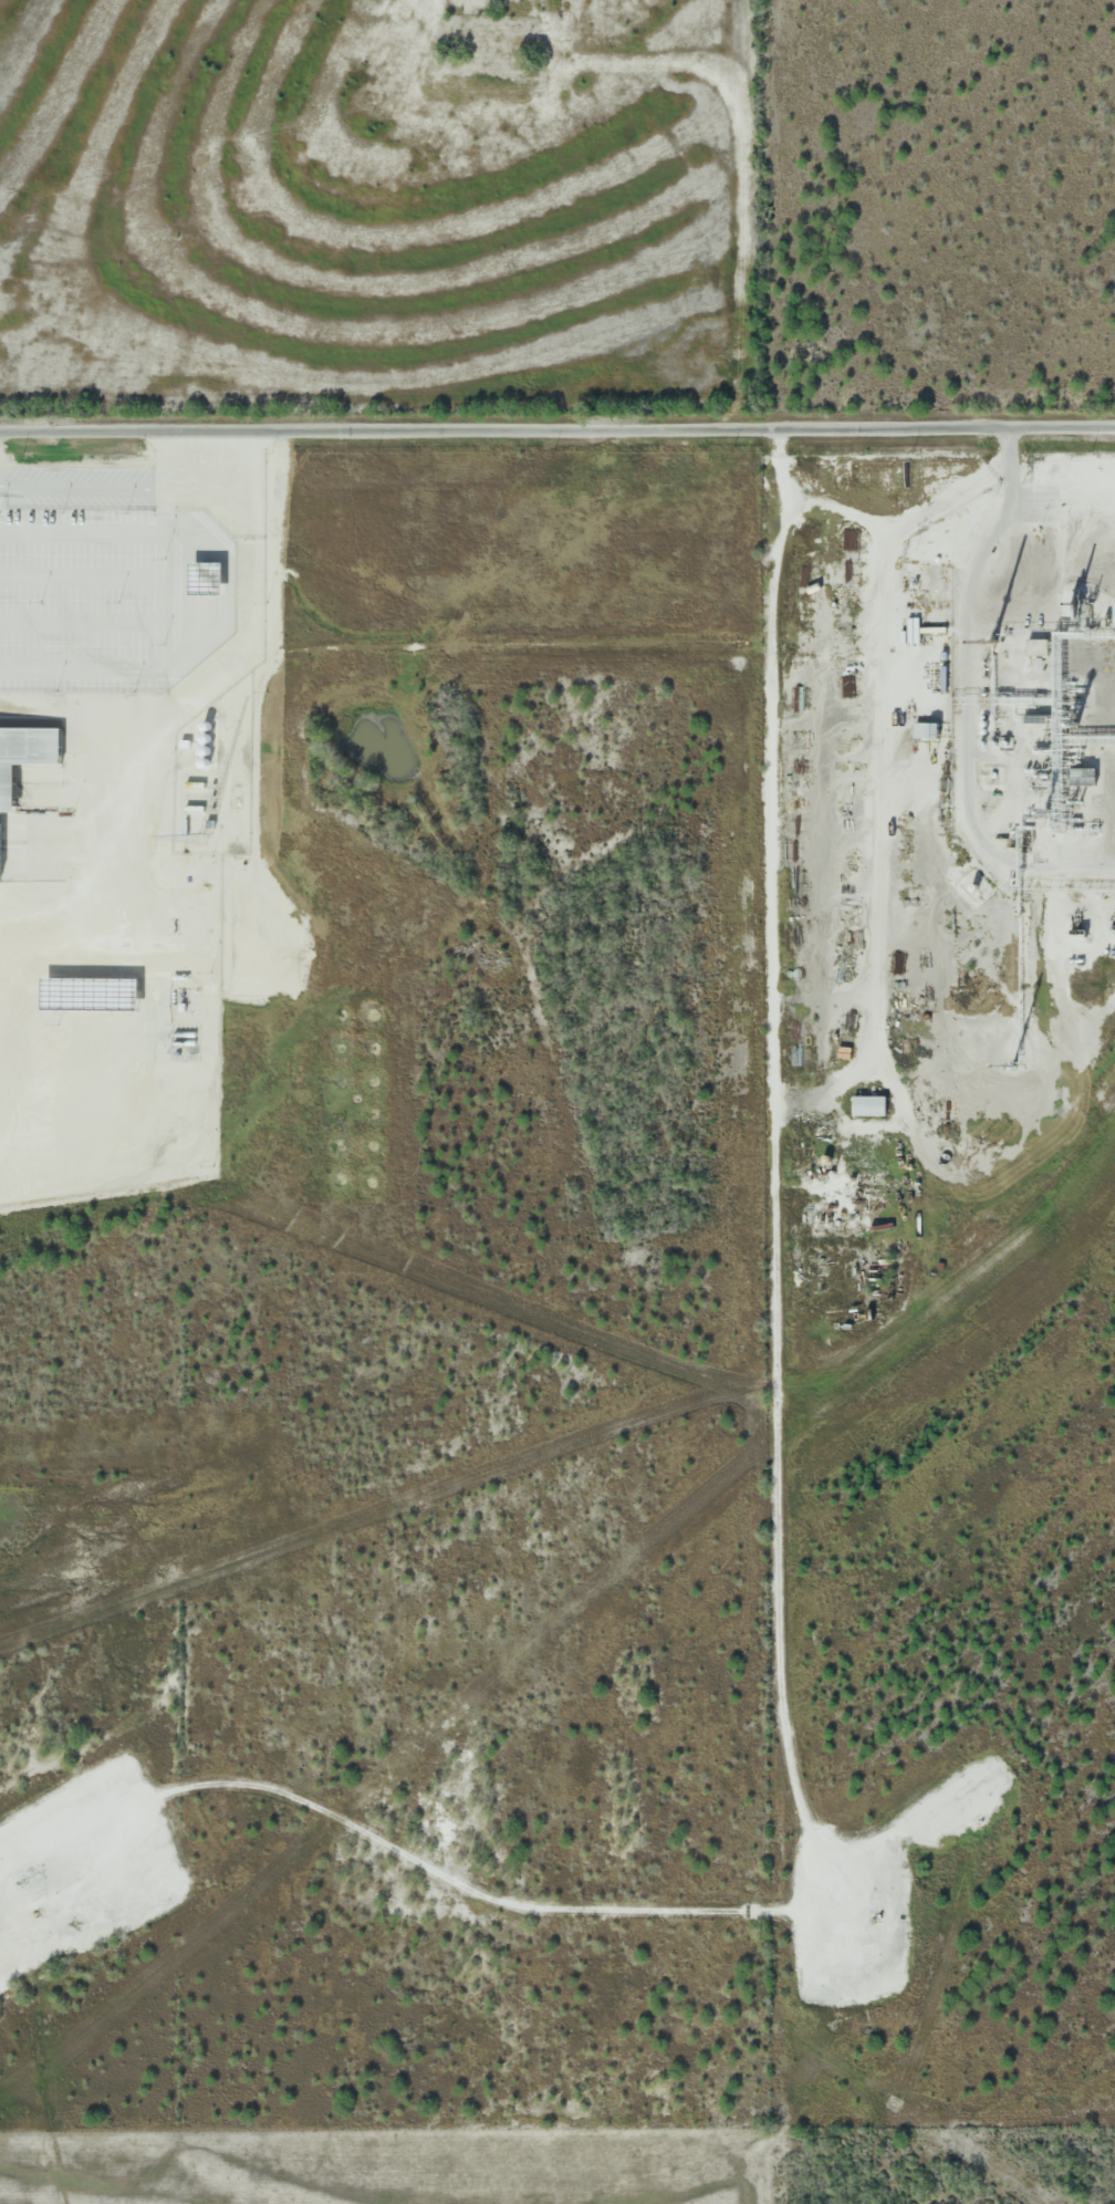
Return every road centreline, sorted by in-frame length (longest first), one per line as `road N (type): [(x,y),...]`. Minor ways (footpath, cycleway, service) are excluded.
road 1 (track): [(159,1794),(225,1780),(267,1784),(467,1890),(530,1907),(784,1912),(800,1898),(805,1839),(784,1742),(775,1641),(772,564),(789,517),(782,434)]
road 2 (residential): [(0,436),(1114,432)]

